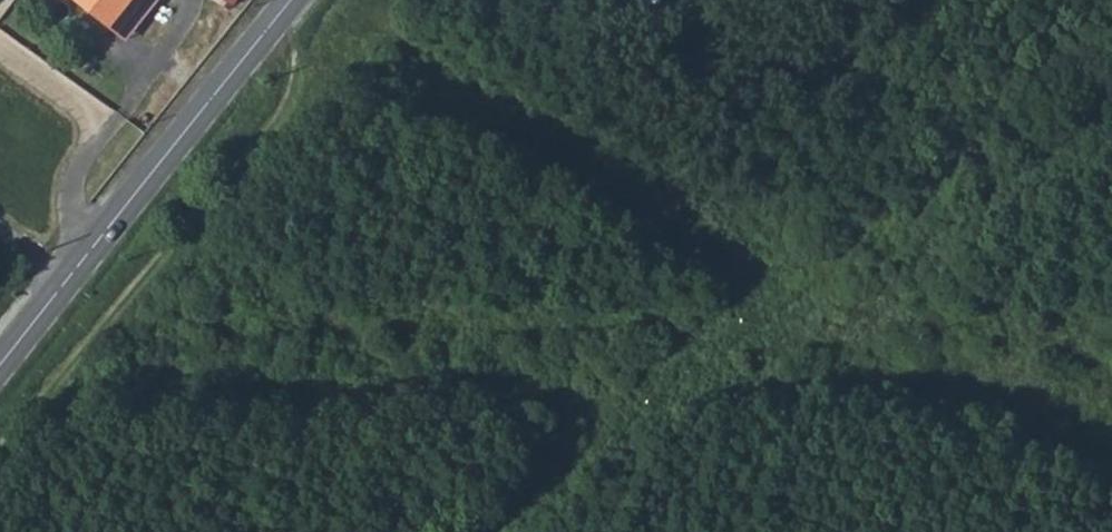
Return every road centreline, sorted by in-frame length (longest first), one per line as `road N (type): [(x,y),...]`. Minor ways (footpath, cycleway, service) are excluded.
road 1 (secondary): [(291,0),(0,366)]

